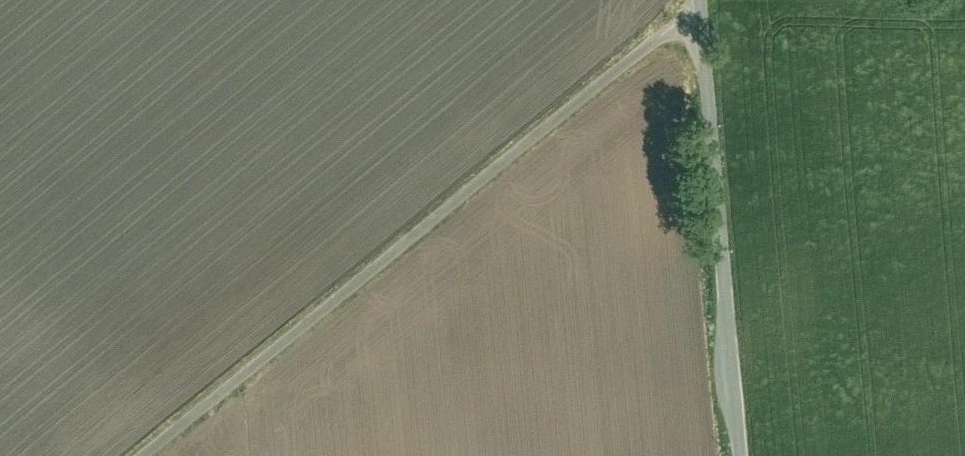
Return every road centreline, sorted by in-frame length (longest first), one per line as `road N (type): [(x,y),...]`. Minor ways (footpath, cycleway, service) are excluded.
road 1 (unclassified): [(701,0),(741,455)]

